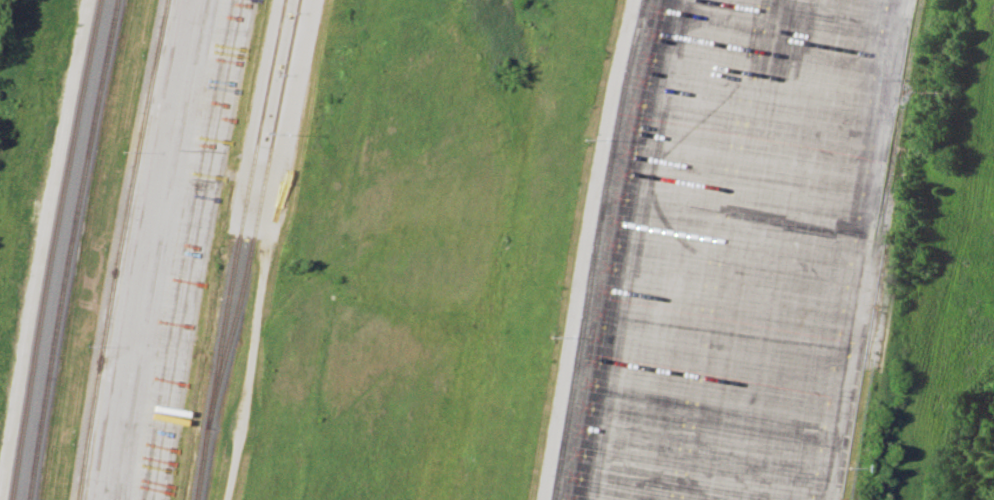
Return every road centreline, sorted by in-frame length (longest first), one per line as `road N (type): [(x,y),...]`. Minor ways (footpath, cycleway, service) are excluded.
road 1 (track): [(905,499),(993,84)]

